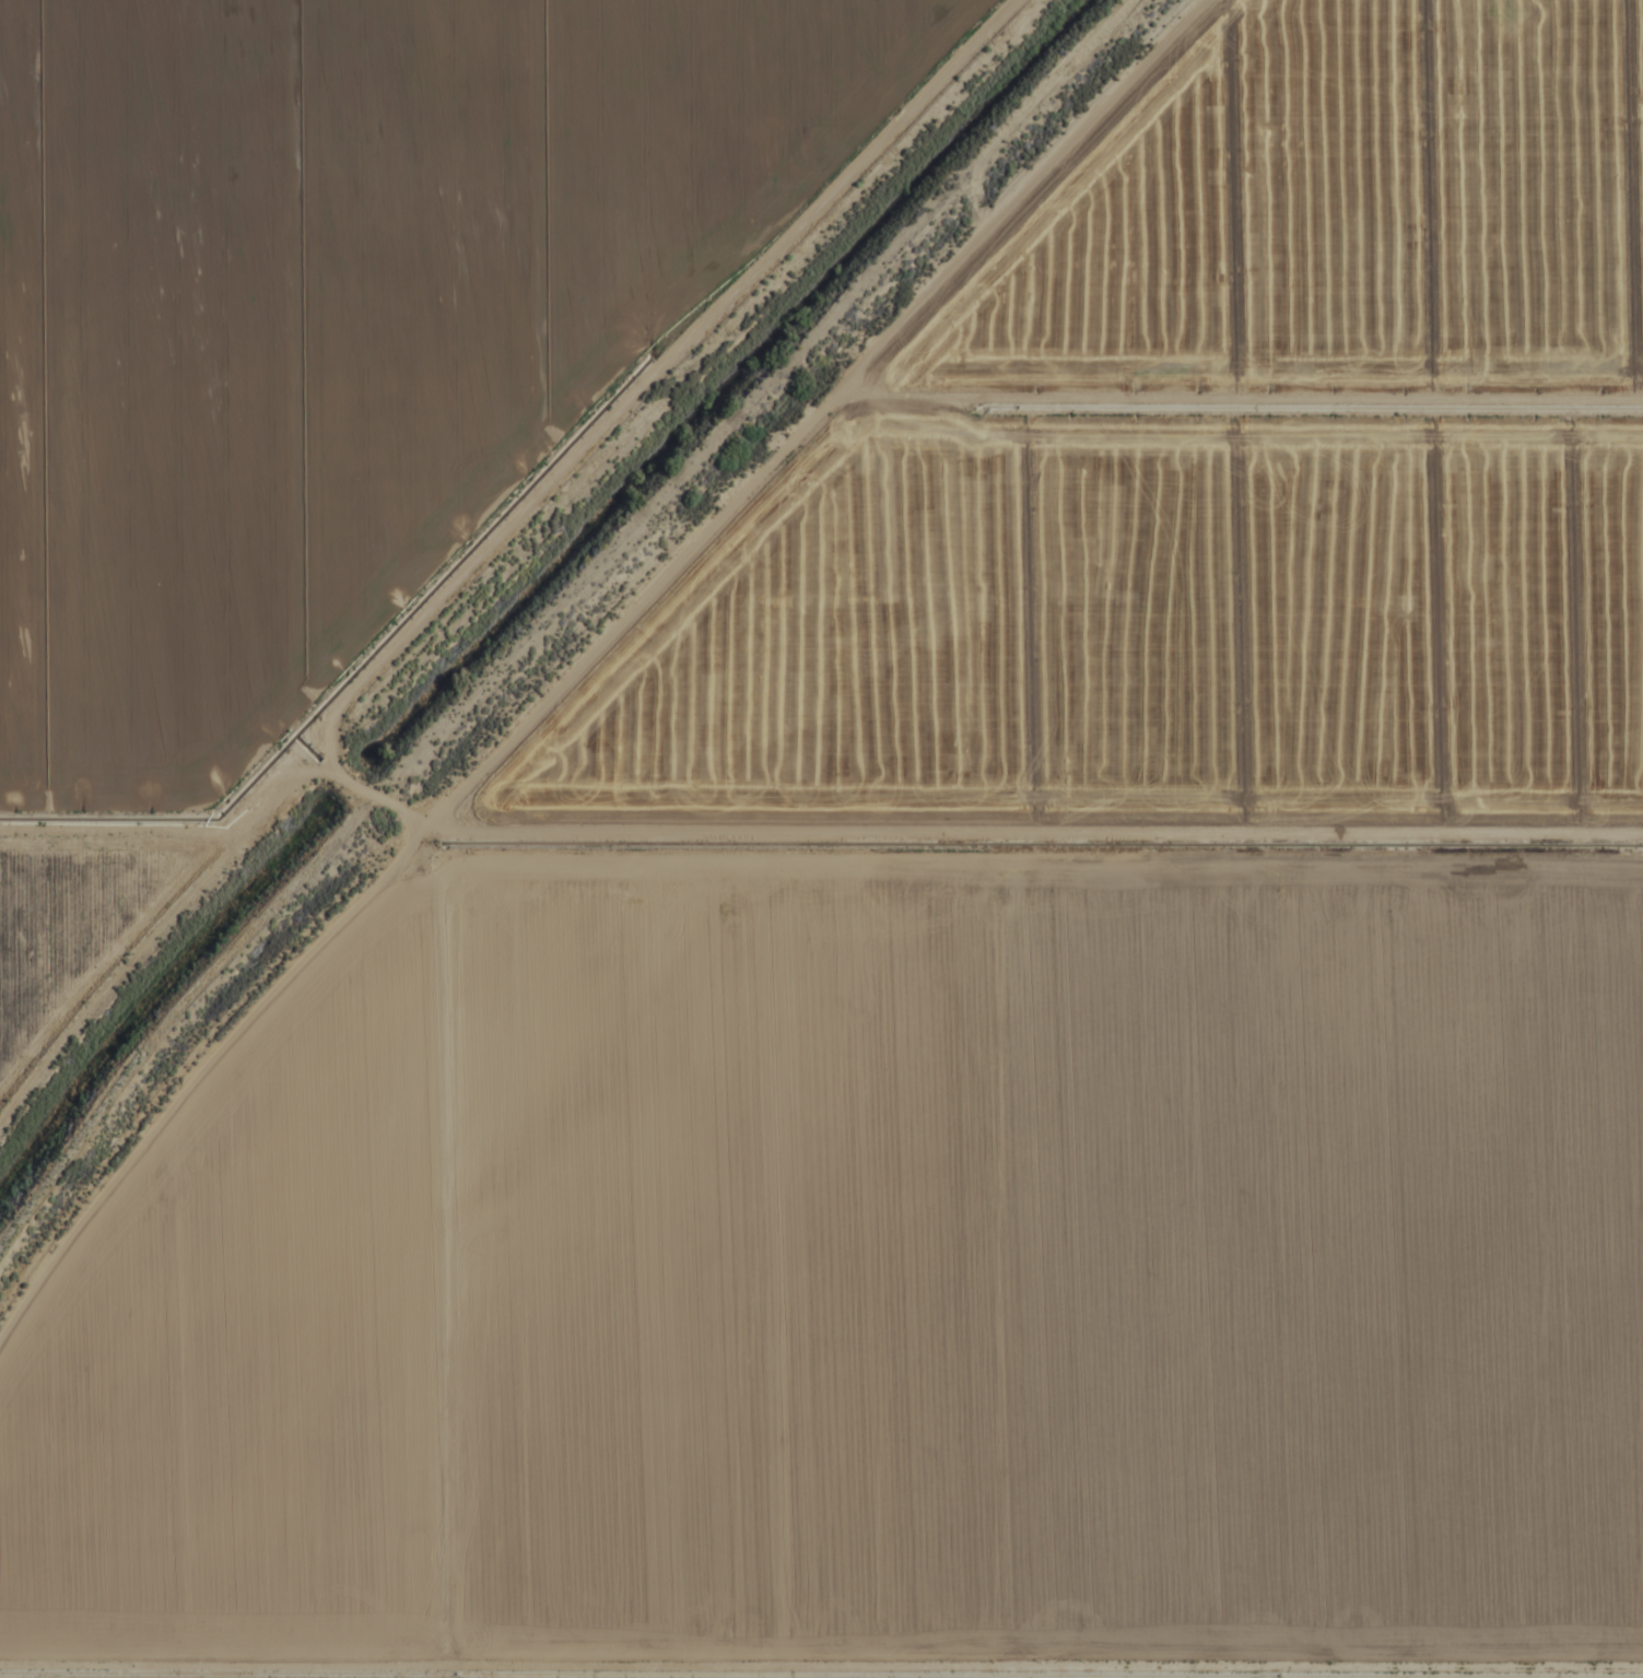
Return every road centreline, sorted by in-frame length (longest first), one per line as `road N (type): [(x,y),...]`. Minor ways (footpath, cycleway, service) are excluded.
road 1 (residential): [(0,1562),(68,1438),(548,844),(854,822),(1642,826)]

